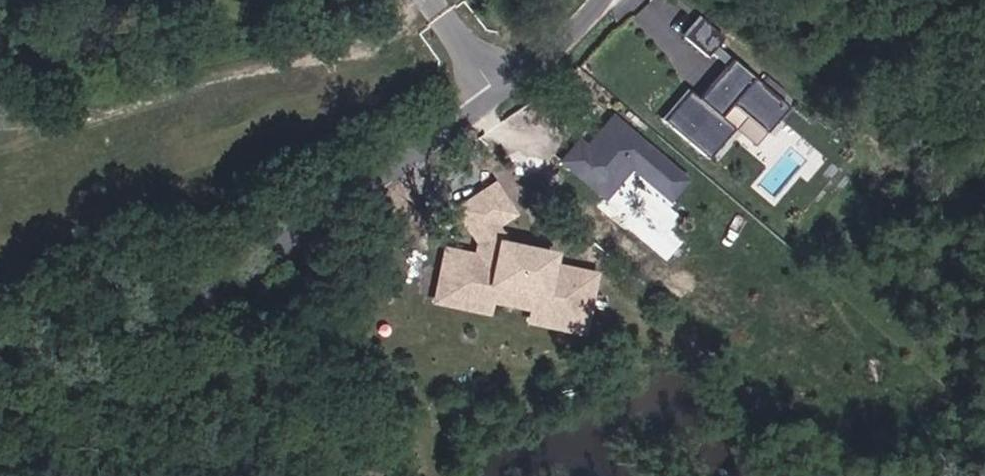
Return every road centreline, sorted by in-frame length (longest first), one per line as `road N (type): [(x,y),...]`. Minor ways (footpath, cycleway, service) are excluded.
road 1 (unclassified): [(0,383),(81,372),(271,287),(516,122)]
road 2 (unclassified): [(516,122),(602,0)]
road 3 (residential): [(516,122),(432,0)]

